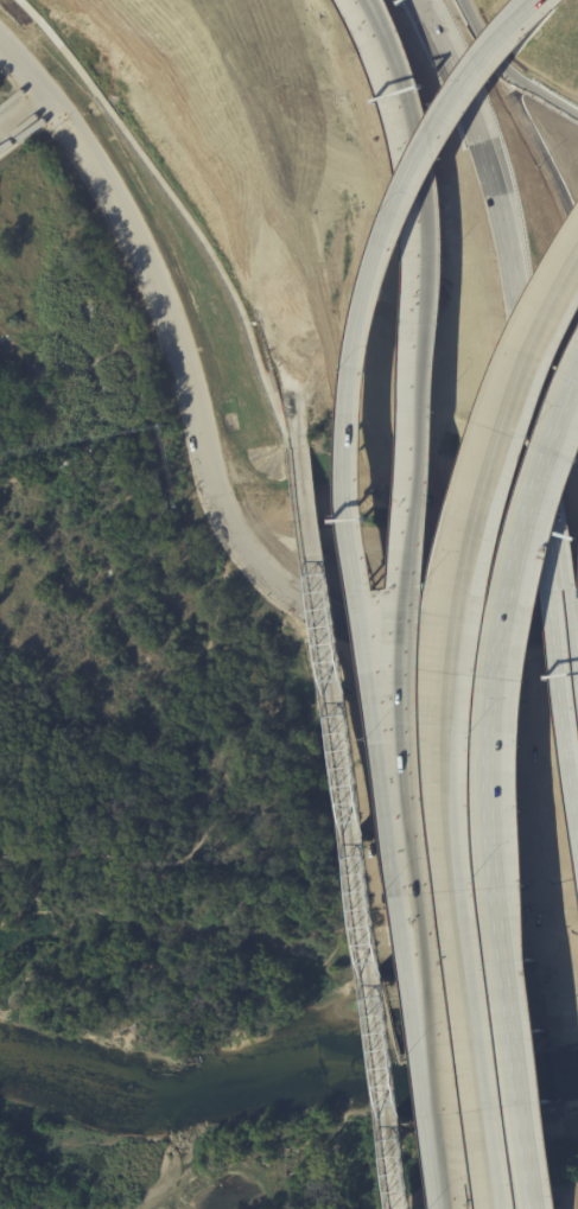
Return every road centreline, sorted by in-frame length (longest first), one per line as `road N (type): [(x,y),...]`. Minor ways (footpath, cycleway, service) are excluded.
road 1 (motorway): [(528,1208),(488,903),(483,717),(512,548),(577,357)]
road 2 (motorway): [(577,239),(496,406),(451,592),(439,736),(457,944)]
road 3 (secondary): [(377,230),(354,314),(338,448),(376,746),(409,896)]
road 4 (primary): [(423,343),(399,631),(409,896)]
road 5 (tertiary): [(0,45),(84,152),(145,262),(186,375),(212,485)]
road 6 (primary): [(539,464),(507,221),(424,0)]
road 7 (tertiary): [(212,485),(242,537),(294,588),(373,619),(456,632),(525,630),(577,612)]
road 8 (primary): [(362,6),(408,140),(426,265),(423,343)]
road 9 (secondary): [(409,896),(451,1208)]
road 10 (motorway): [(457,944),(493,1208)]
road 11 (motorway): [(577,820),(553,558)]
road 12 (secondary): [(498,69),(567,215),(577,262)]
road 13 (secondary): [(508,11),(414,145)]

